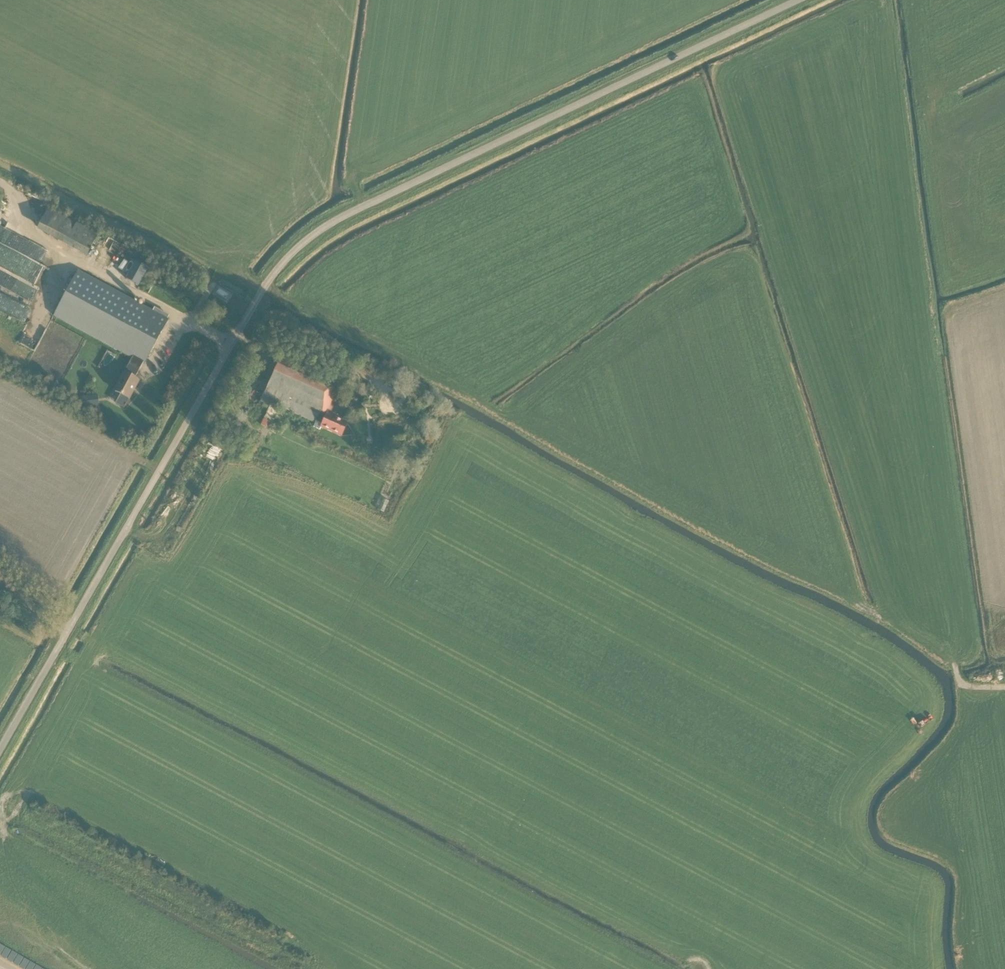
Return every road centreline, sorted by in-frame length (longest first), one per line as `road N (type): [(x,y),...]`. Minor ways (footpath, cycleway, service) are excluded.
road 1 (unclassified): [(0,753),(258,300),(294,254),(361,211),(803,0)]

